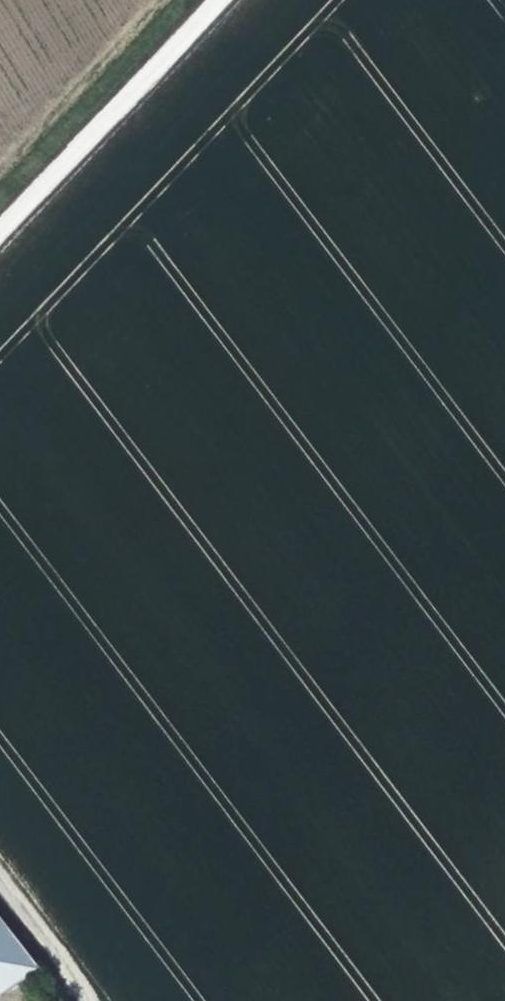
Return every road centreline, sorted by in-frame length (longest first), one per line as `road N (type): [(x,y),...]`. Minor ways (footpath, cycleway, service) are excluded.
road 1 (track): [(0,224),(213,0)]
road 2 (track): [(82,1000),(0,893)]

